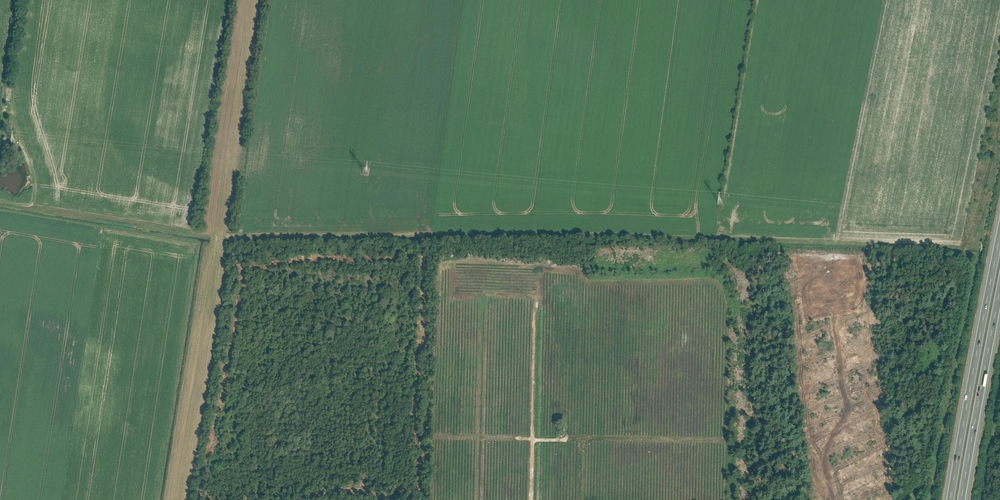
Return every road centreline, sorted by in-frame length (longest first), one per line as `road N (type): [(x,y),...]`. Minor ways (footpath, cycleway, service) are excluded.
road 1 (motorway): [(999,236),(951,499)]
road 2 (motorway): [(961,499),(999,291)]

